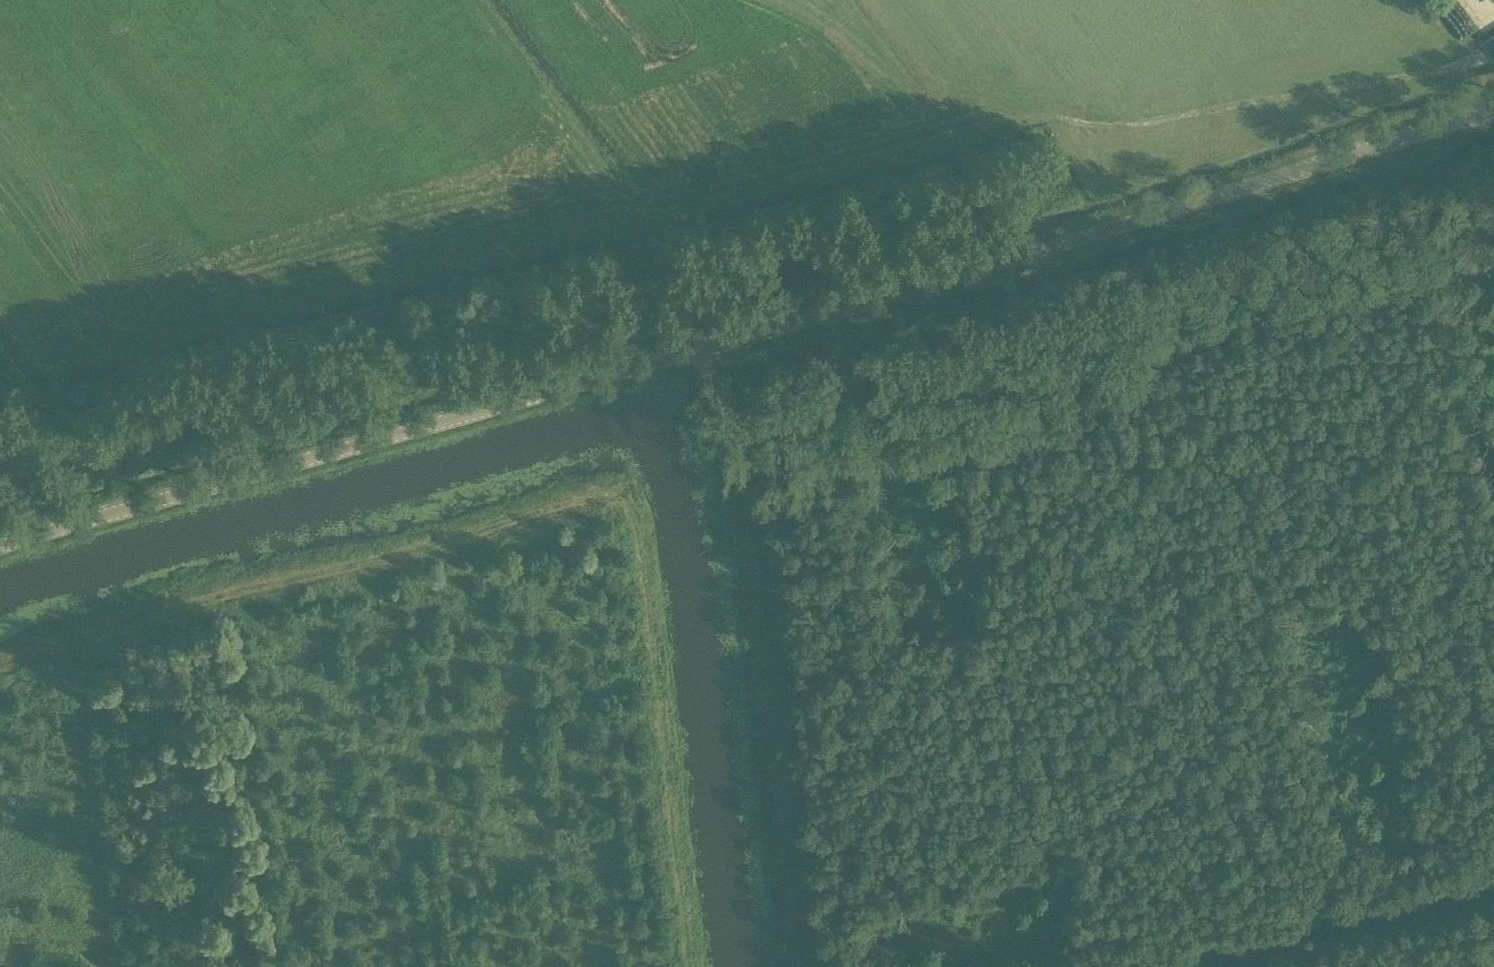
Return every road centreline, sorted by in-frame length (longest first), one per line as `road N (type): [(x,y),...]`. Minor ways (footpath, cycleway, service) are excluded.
road 1 (unclassified): [(0,556),(1493,117)]

